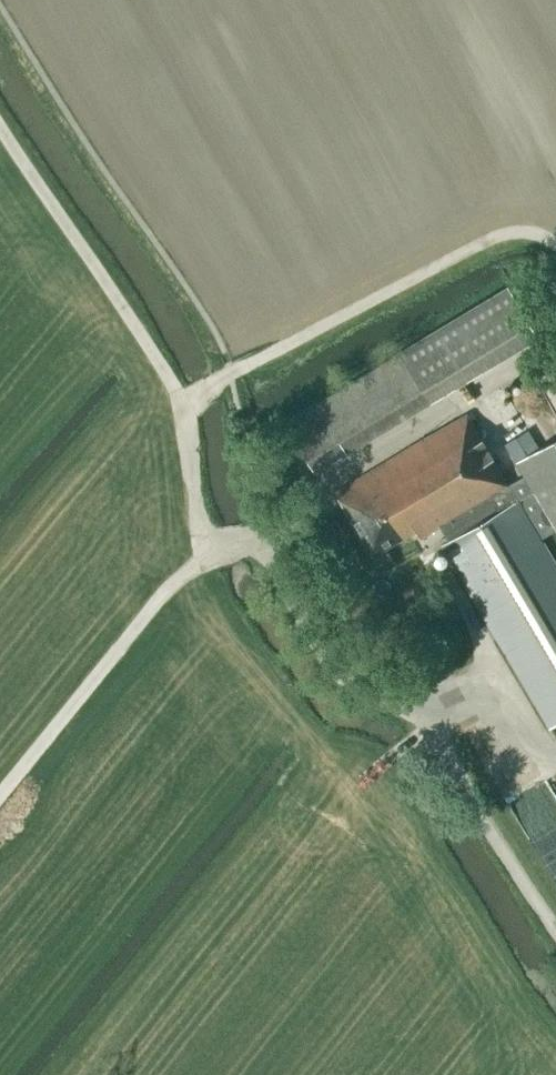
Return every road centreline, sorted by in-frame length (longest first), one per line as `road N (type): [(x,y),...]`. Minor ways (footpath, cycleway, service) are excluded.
road 1 (track): [(266,535),(212,559),(189,412),(0,115)]
road 2 (unclassified): [(555,928),(414,717),(361,689),(321,652),(266,535)]
road 3 (track): [(189,412),(230,375),(493,242),(540,238),(555,247)]
road 4 (track): [(212,559),(0,824)]

